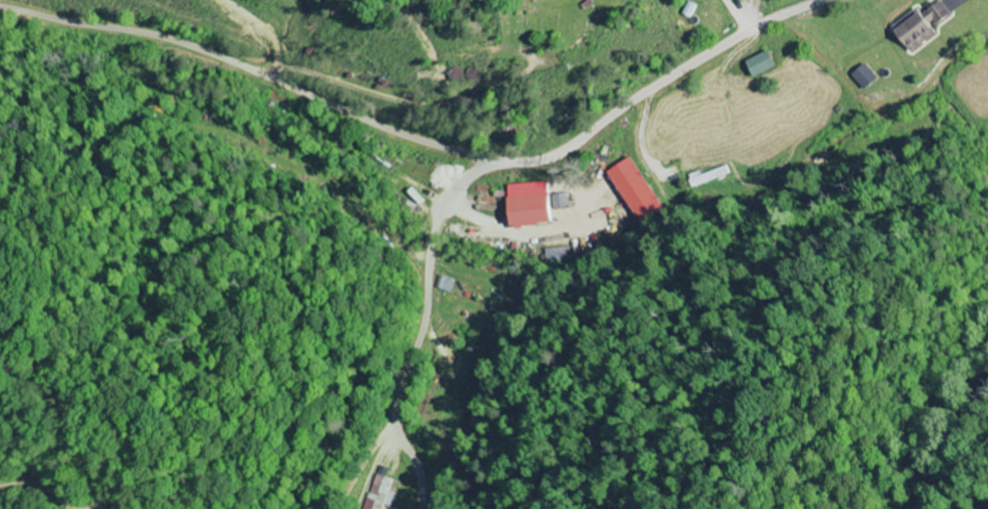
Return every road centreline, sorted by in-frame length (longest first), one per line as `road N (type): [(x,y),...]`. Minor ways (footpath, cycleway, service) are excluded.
road 1 (residential): [(415,508),(416,464),(388,426),(385,403),(449,203),(495,159),(547,151),(716,48),(820,0)]
road 2 (residential): [(987,207),(911,206),(625,315),(445,212)]
road 3 (residential): [(495,159),(405,134),(190,43),(0,5)]
road 4 (residential): [(443,508),(506,427),(625,315)]

